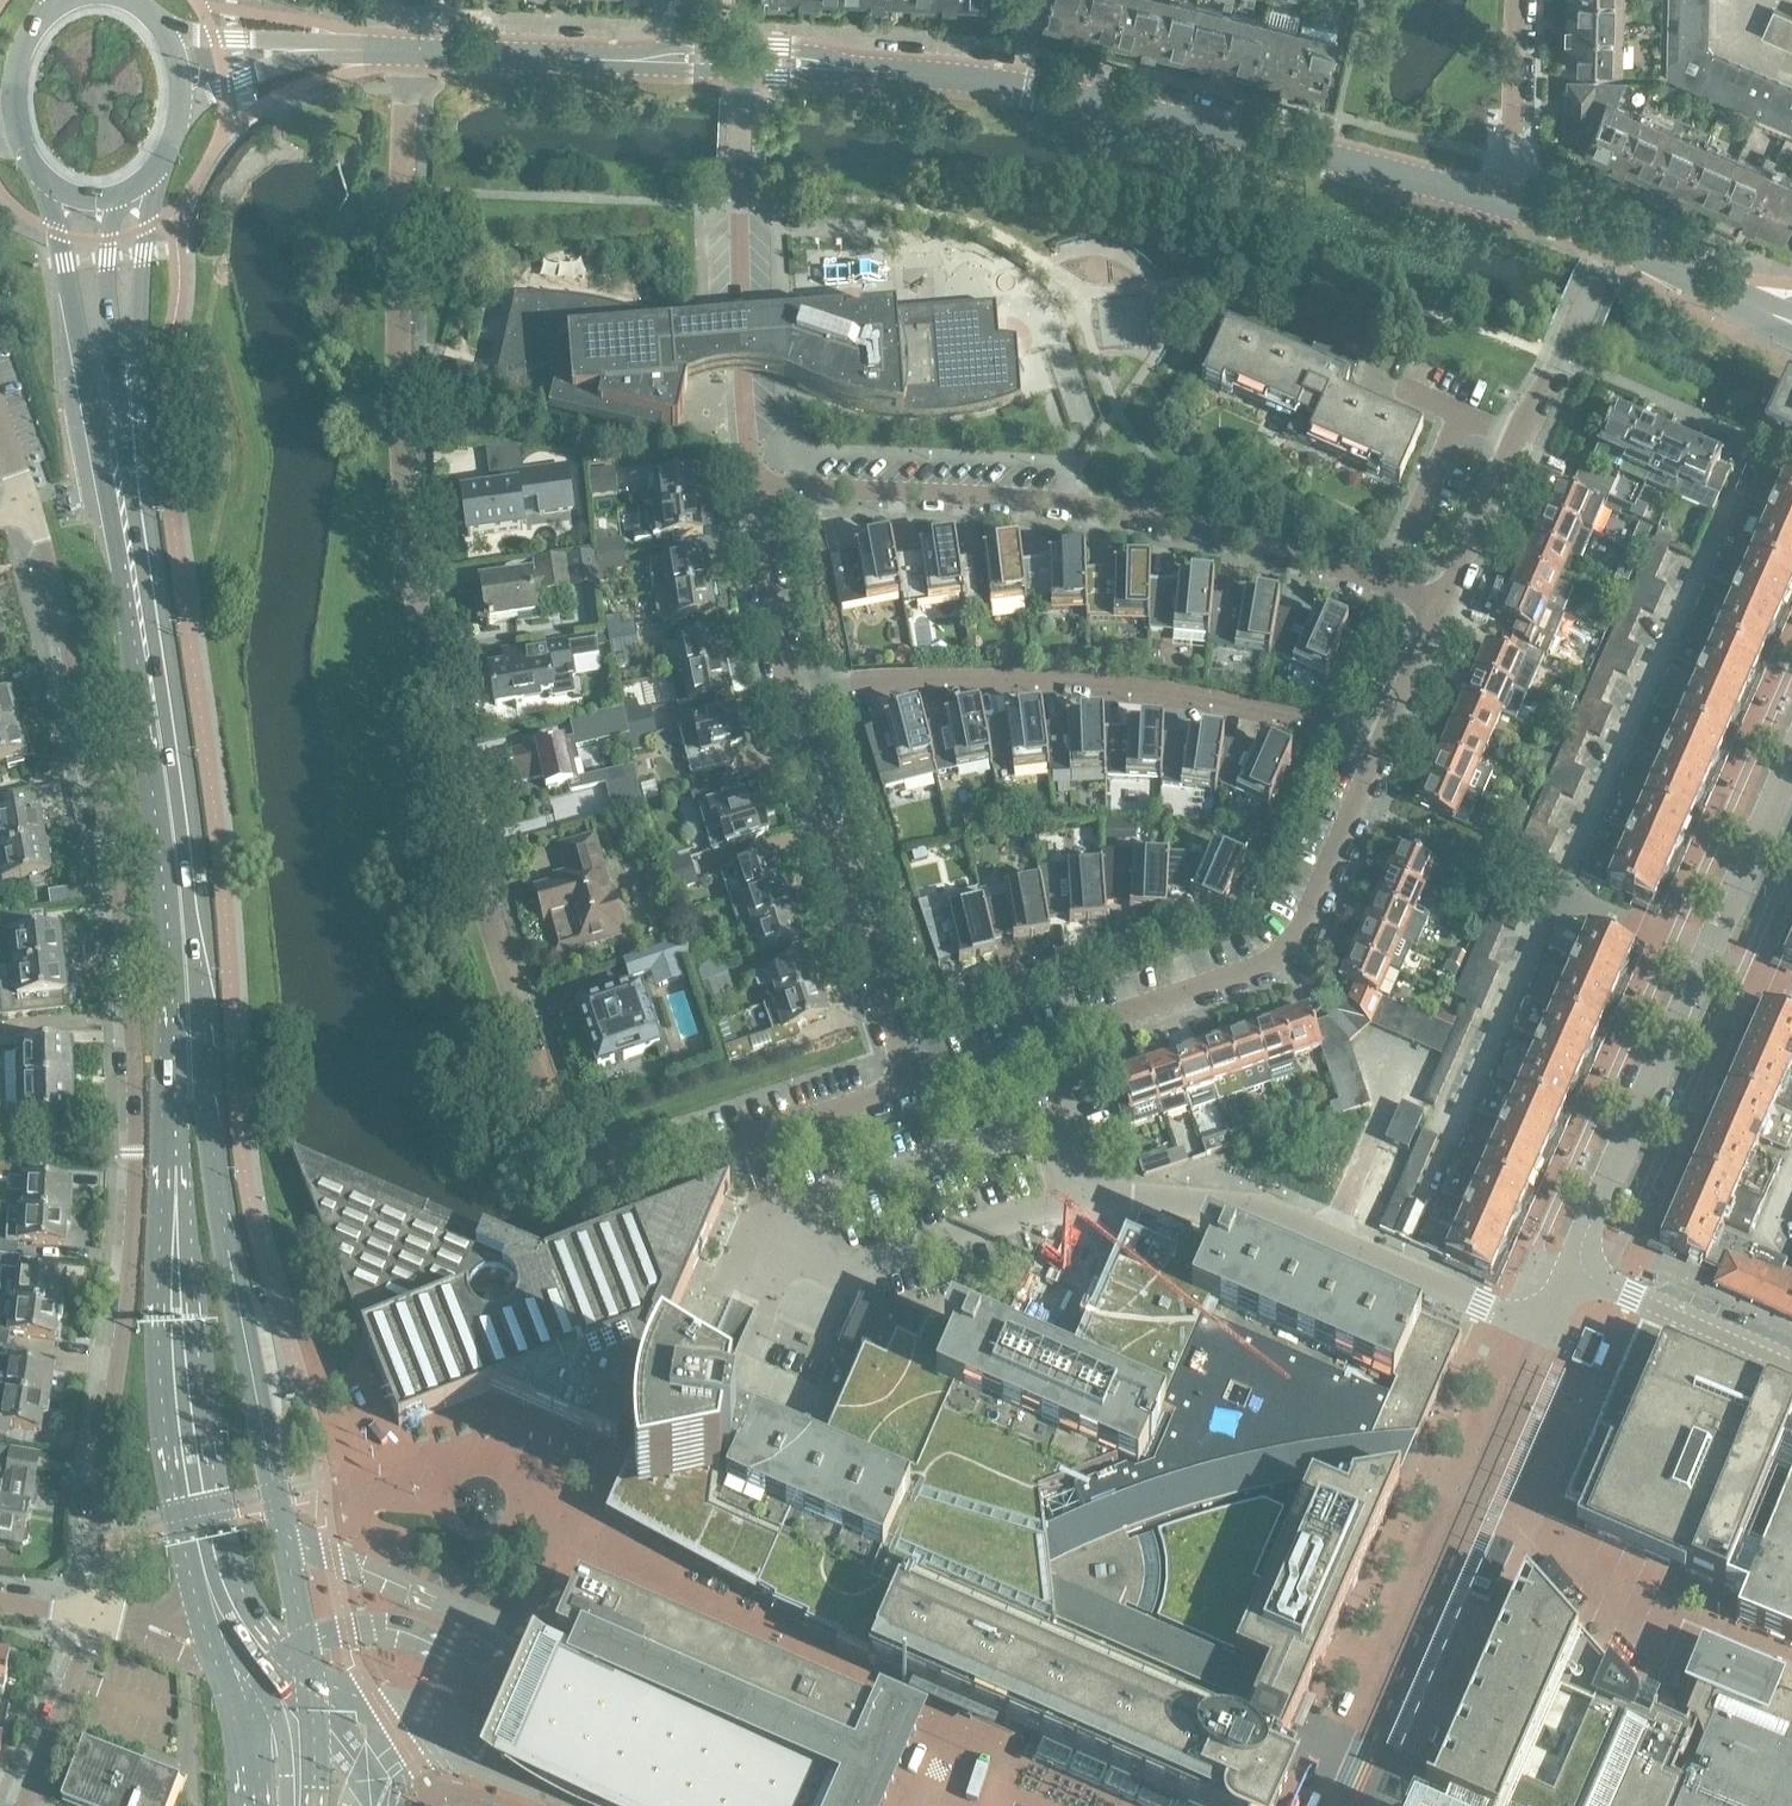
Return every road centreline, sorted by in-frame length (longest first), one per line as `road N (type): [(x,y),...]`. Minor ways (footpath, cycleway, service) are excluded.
road 1 (residential): [(406,52),(402,415),(426,665),(483,894),(573,1160),(608,1171),(685,1161),(909,1084)]
road 2 (unclassified): [(84,1615),(131,1252),(134,1152),(107,861),(22,510)]
road 3 (tertiary): [(1517,205),(1264,130),(960,75),(743,62)]
road 4 (residential): [(754,484),(1018,490),(1138,504),(1308,552),(1448,610)]
road 5 (unclassified): [(823,1805),(834,1778),(819,1741),(285,1540)]
road 6 (residential): [(909,1084),(1267,969),(1300,936),(1388,747)]
road 7 (secondary): [(190,1044),(172,1139),(176,1251),(194,1492),(228,1647)]
road 8 (secondary): [(123,441),(179,881),(190,1044)]
road 9 (residential): [(790,690),(913,677),(1118,688),(1328,726),(1388,747)]
road 10 (residential): [(1573,1269),(1545,1333),(1269,1205),(1136,1191),(1086,1201)]
road 11 (residential): [(1573,1269),(1791,765)]
road 12 (secondary): [(285,1540),(190,1044)]
road 13 (residential): [(743,62),(740,201),(754,484)]
road 14 (residential): [(790,690),(909,1084)]
road 15 (residential): [(1448,610),(1609,240)]
road 16 (tertiary): [(743,62),(406,52)]
road 17 (secondary): [(123,441),(162,162)]
road 18 (secondary): [(47,181),(55,233),(123,441)]
road 19 (residential): [(754,484),(790,690)]
road 20 (residential): [(1523,0),(1517,205)]
road 21 (residential): [(84,1615),(15,1805)]
road 22 (tertiary): [(1791,310),(1609,240)]
road 23 (residential): [(1791,1367),(1636,1297)]
road 24 (tertiary): [(176,129),(223,90),(302,43)]
road 25 (residential): [(1388,747),(1448,610)]
road 26 (unclassified): [(312,1700),(424,1719),(439,1750)]
road 27 (tertiary): [(302,43),(159,24)]
road 28 (secondary): [(47,181),(72,202),(101,208),(125,200),(162,162)]
road 29 (unclassified): [(439,1750),(557,1805)]
road 30 (secondary): [(235,1678),(249,1805)]

